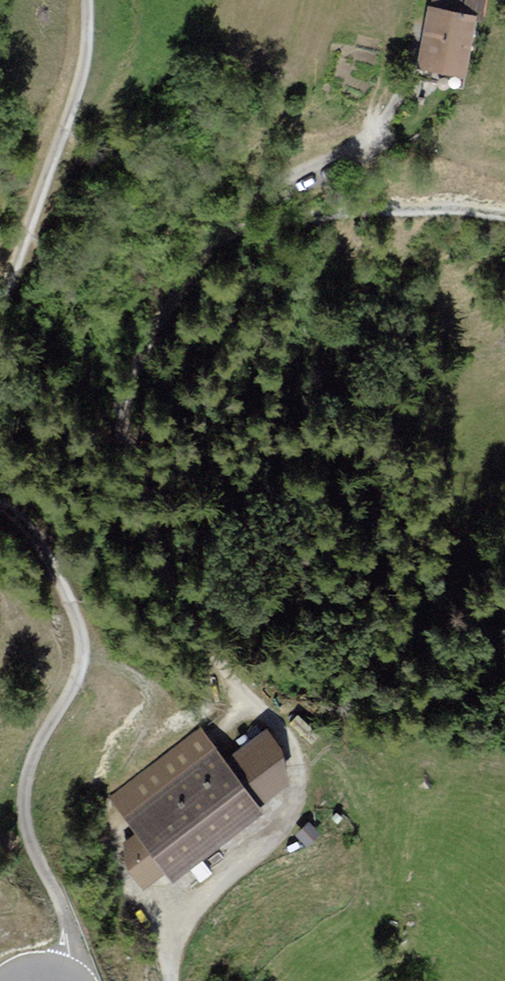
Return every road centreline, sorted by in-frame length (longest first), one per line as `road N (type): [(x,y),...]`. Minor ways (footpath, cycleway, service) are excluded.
road 1 (unclassified): [(391,110),(360,146),(233,218),(159,327),(125,398),(173,584),(223,664),(289,741),(297,776),(285,821),(184,920),(171,980)]
road 2 (track): [(0,507),(39,544),(82,629),(80,666),(29,767),(25,803),(31,845),(65,918),(69,955),(62,974)]
road 3 (track): [(80,0),(77,65),(0,286)]

